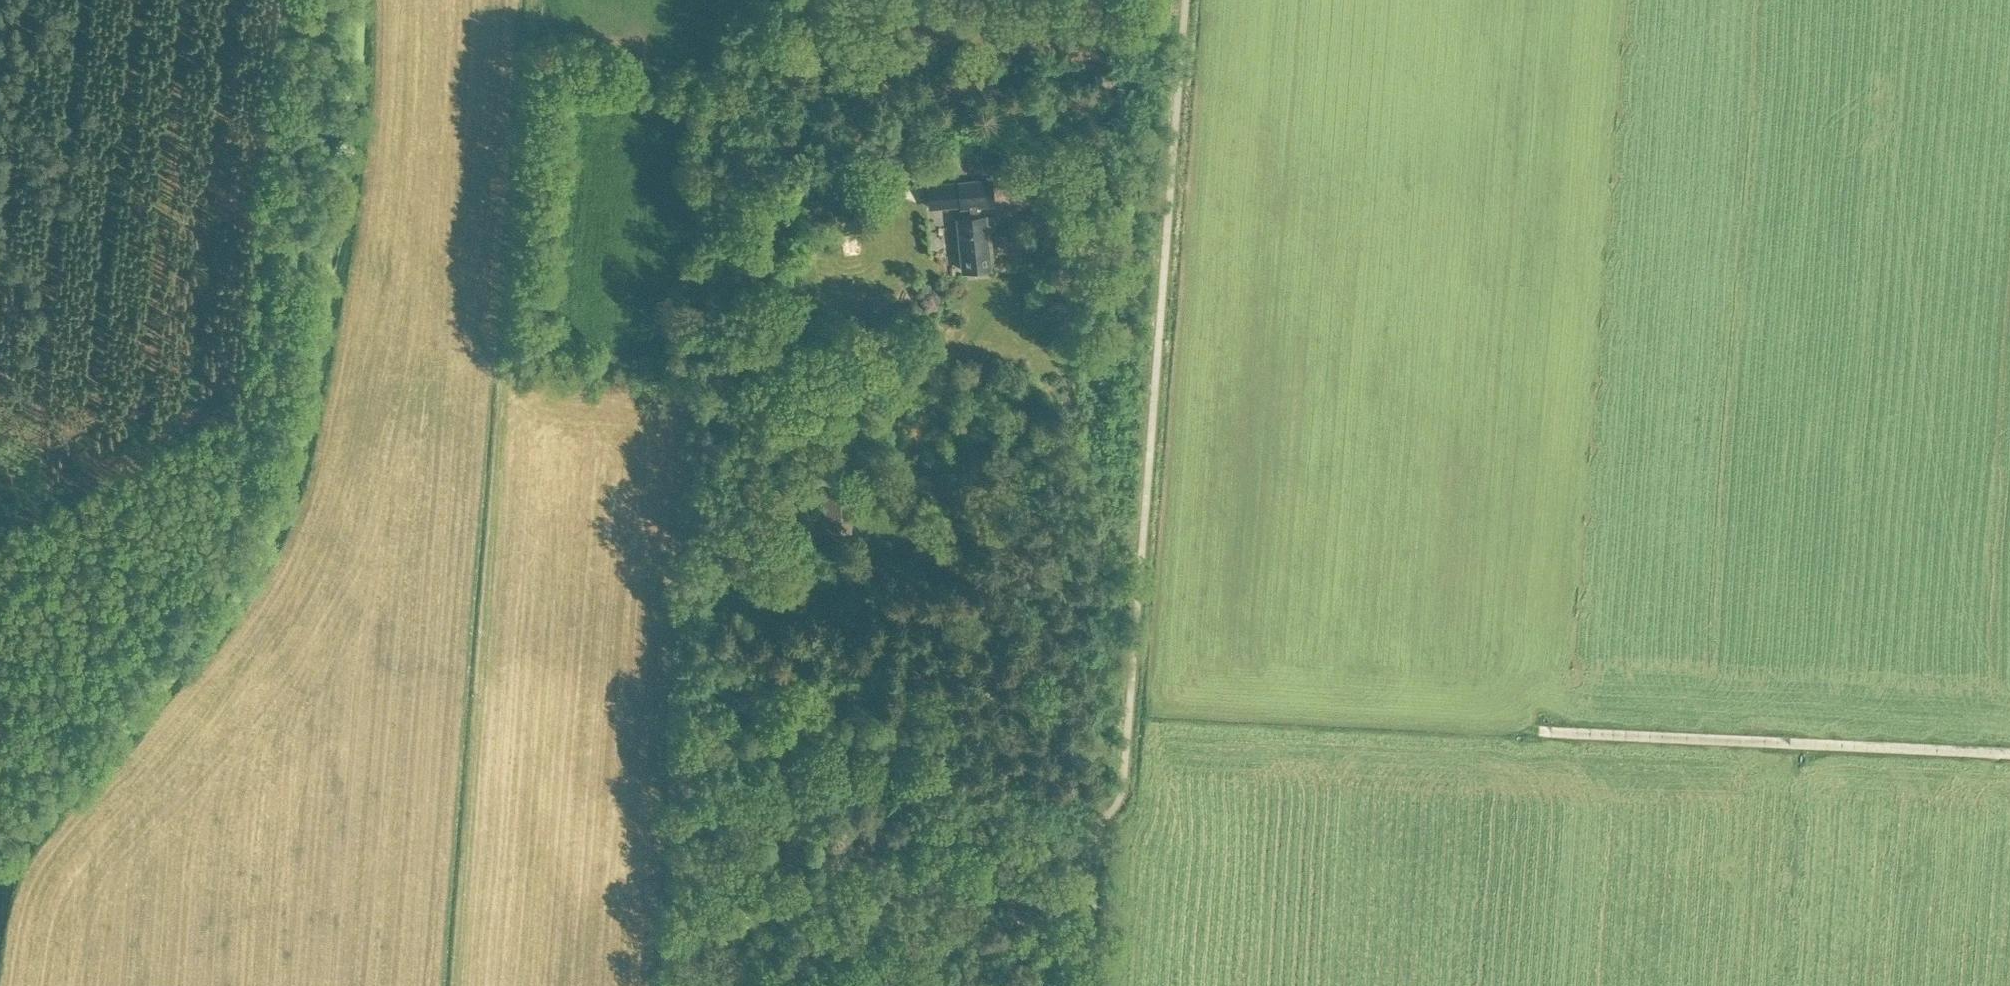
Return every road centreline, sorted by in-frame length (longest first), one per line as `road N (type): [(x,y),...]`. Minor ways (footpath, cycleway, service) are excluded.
road 1 (track): [(1165,0),(1164,15),(1126,75),(1049,177)]

